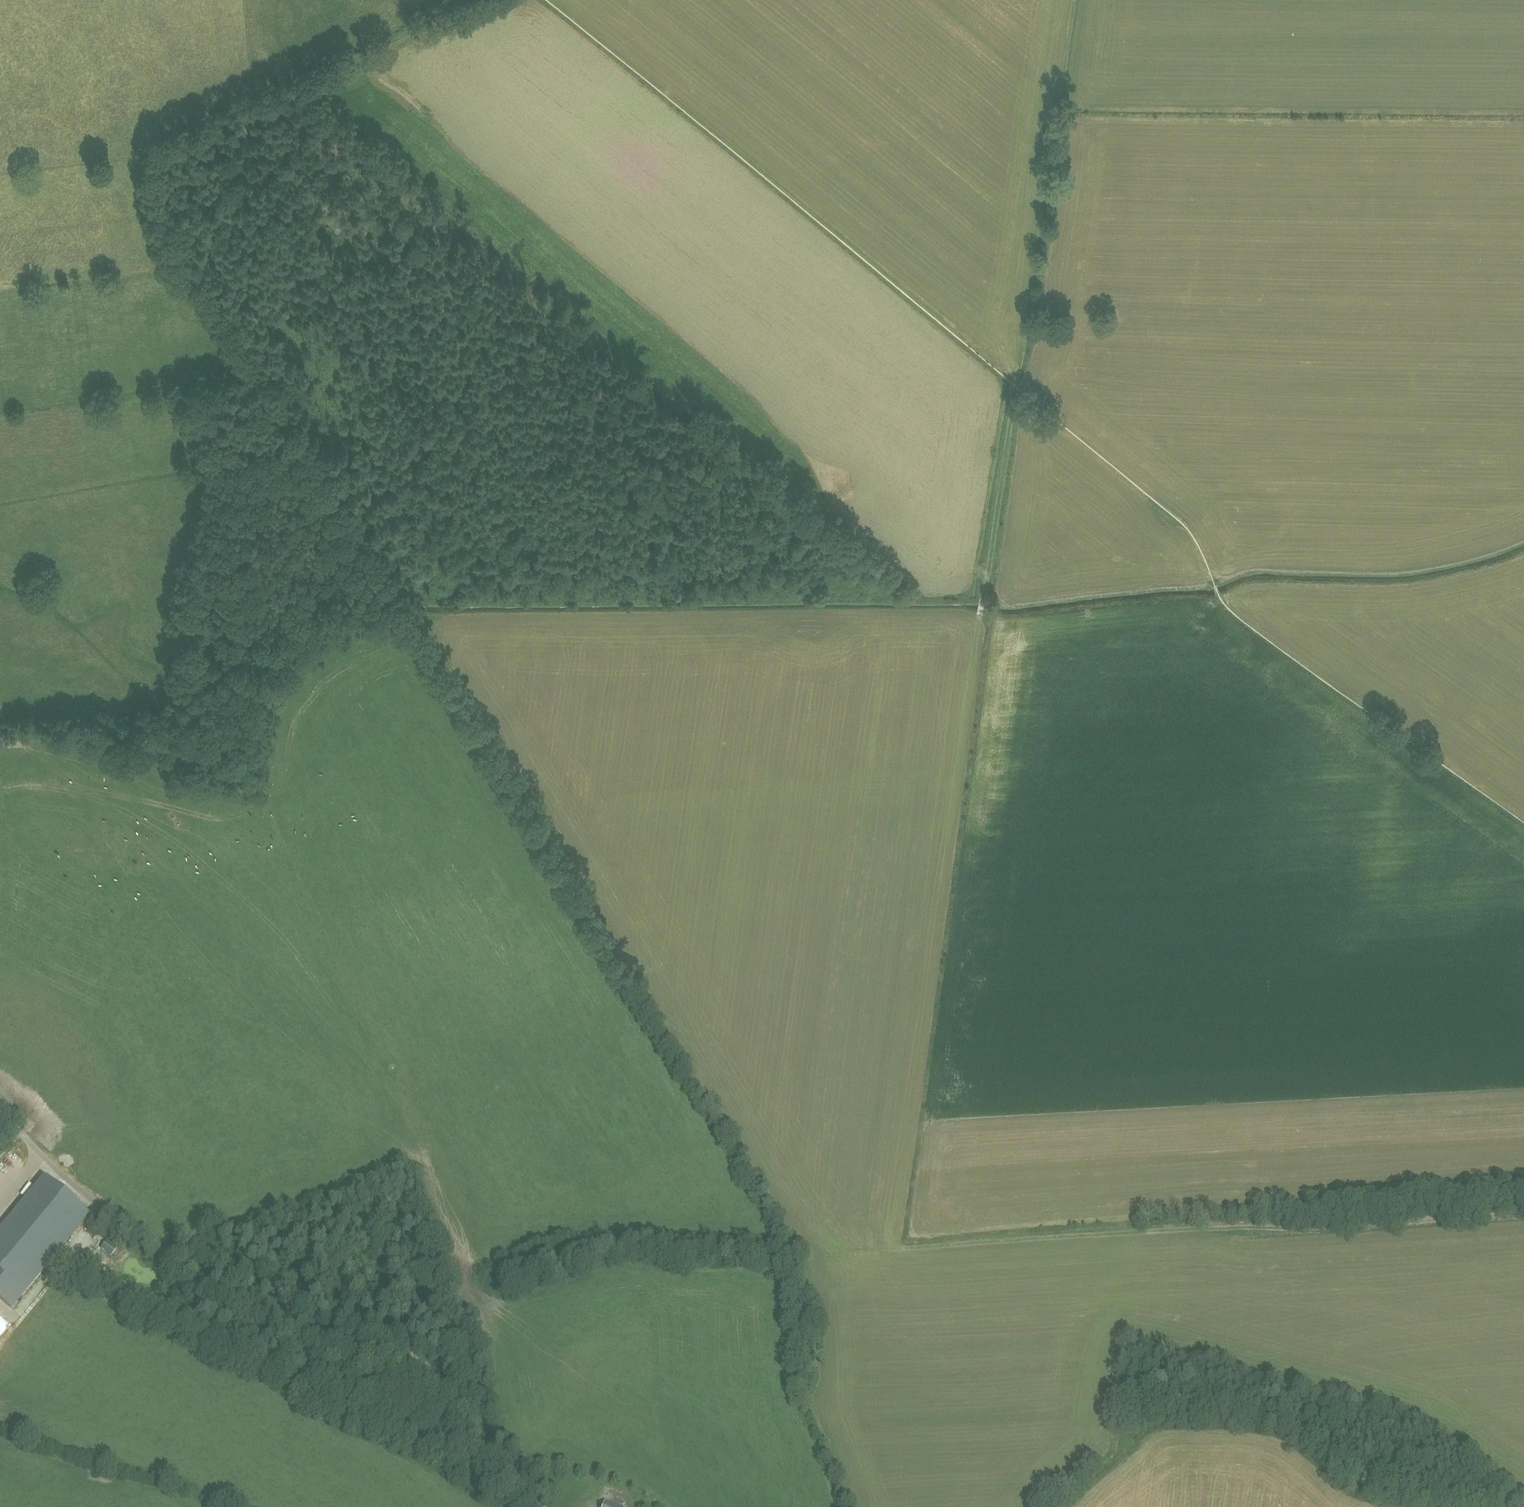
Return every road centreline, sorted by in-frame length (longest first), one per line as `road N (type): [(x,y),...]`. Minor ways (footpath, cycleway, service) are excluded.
road 1 (unclassified): [(545,1506),(493,1456),(366,1370),(154,1246),(52,1165),(0,1109)]
road 2 (track): [(445,1292),(493,1456)]

